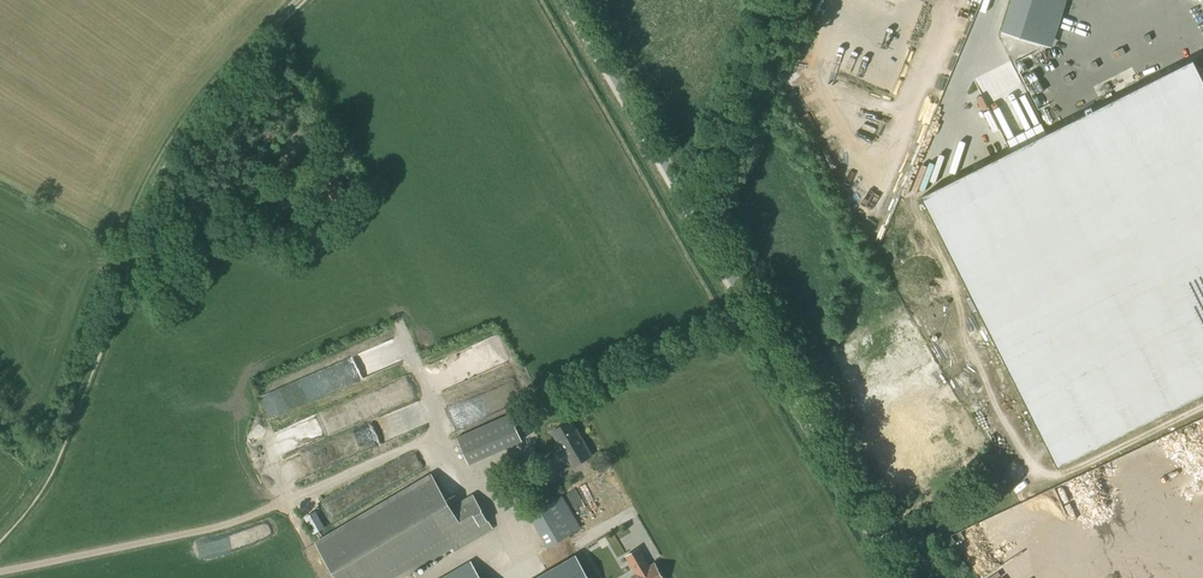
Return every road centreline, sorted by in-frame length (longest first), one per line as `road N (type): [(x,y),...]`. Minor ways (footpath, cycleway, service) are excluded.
road 1 (unclassified): [(906,577),(574,0)]
road 2 (track): [(300,0),(179,132),(142,199),(123,278)]

